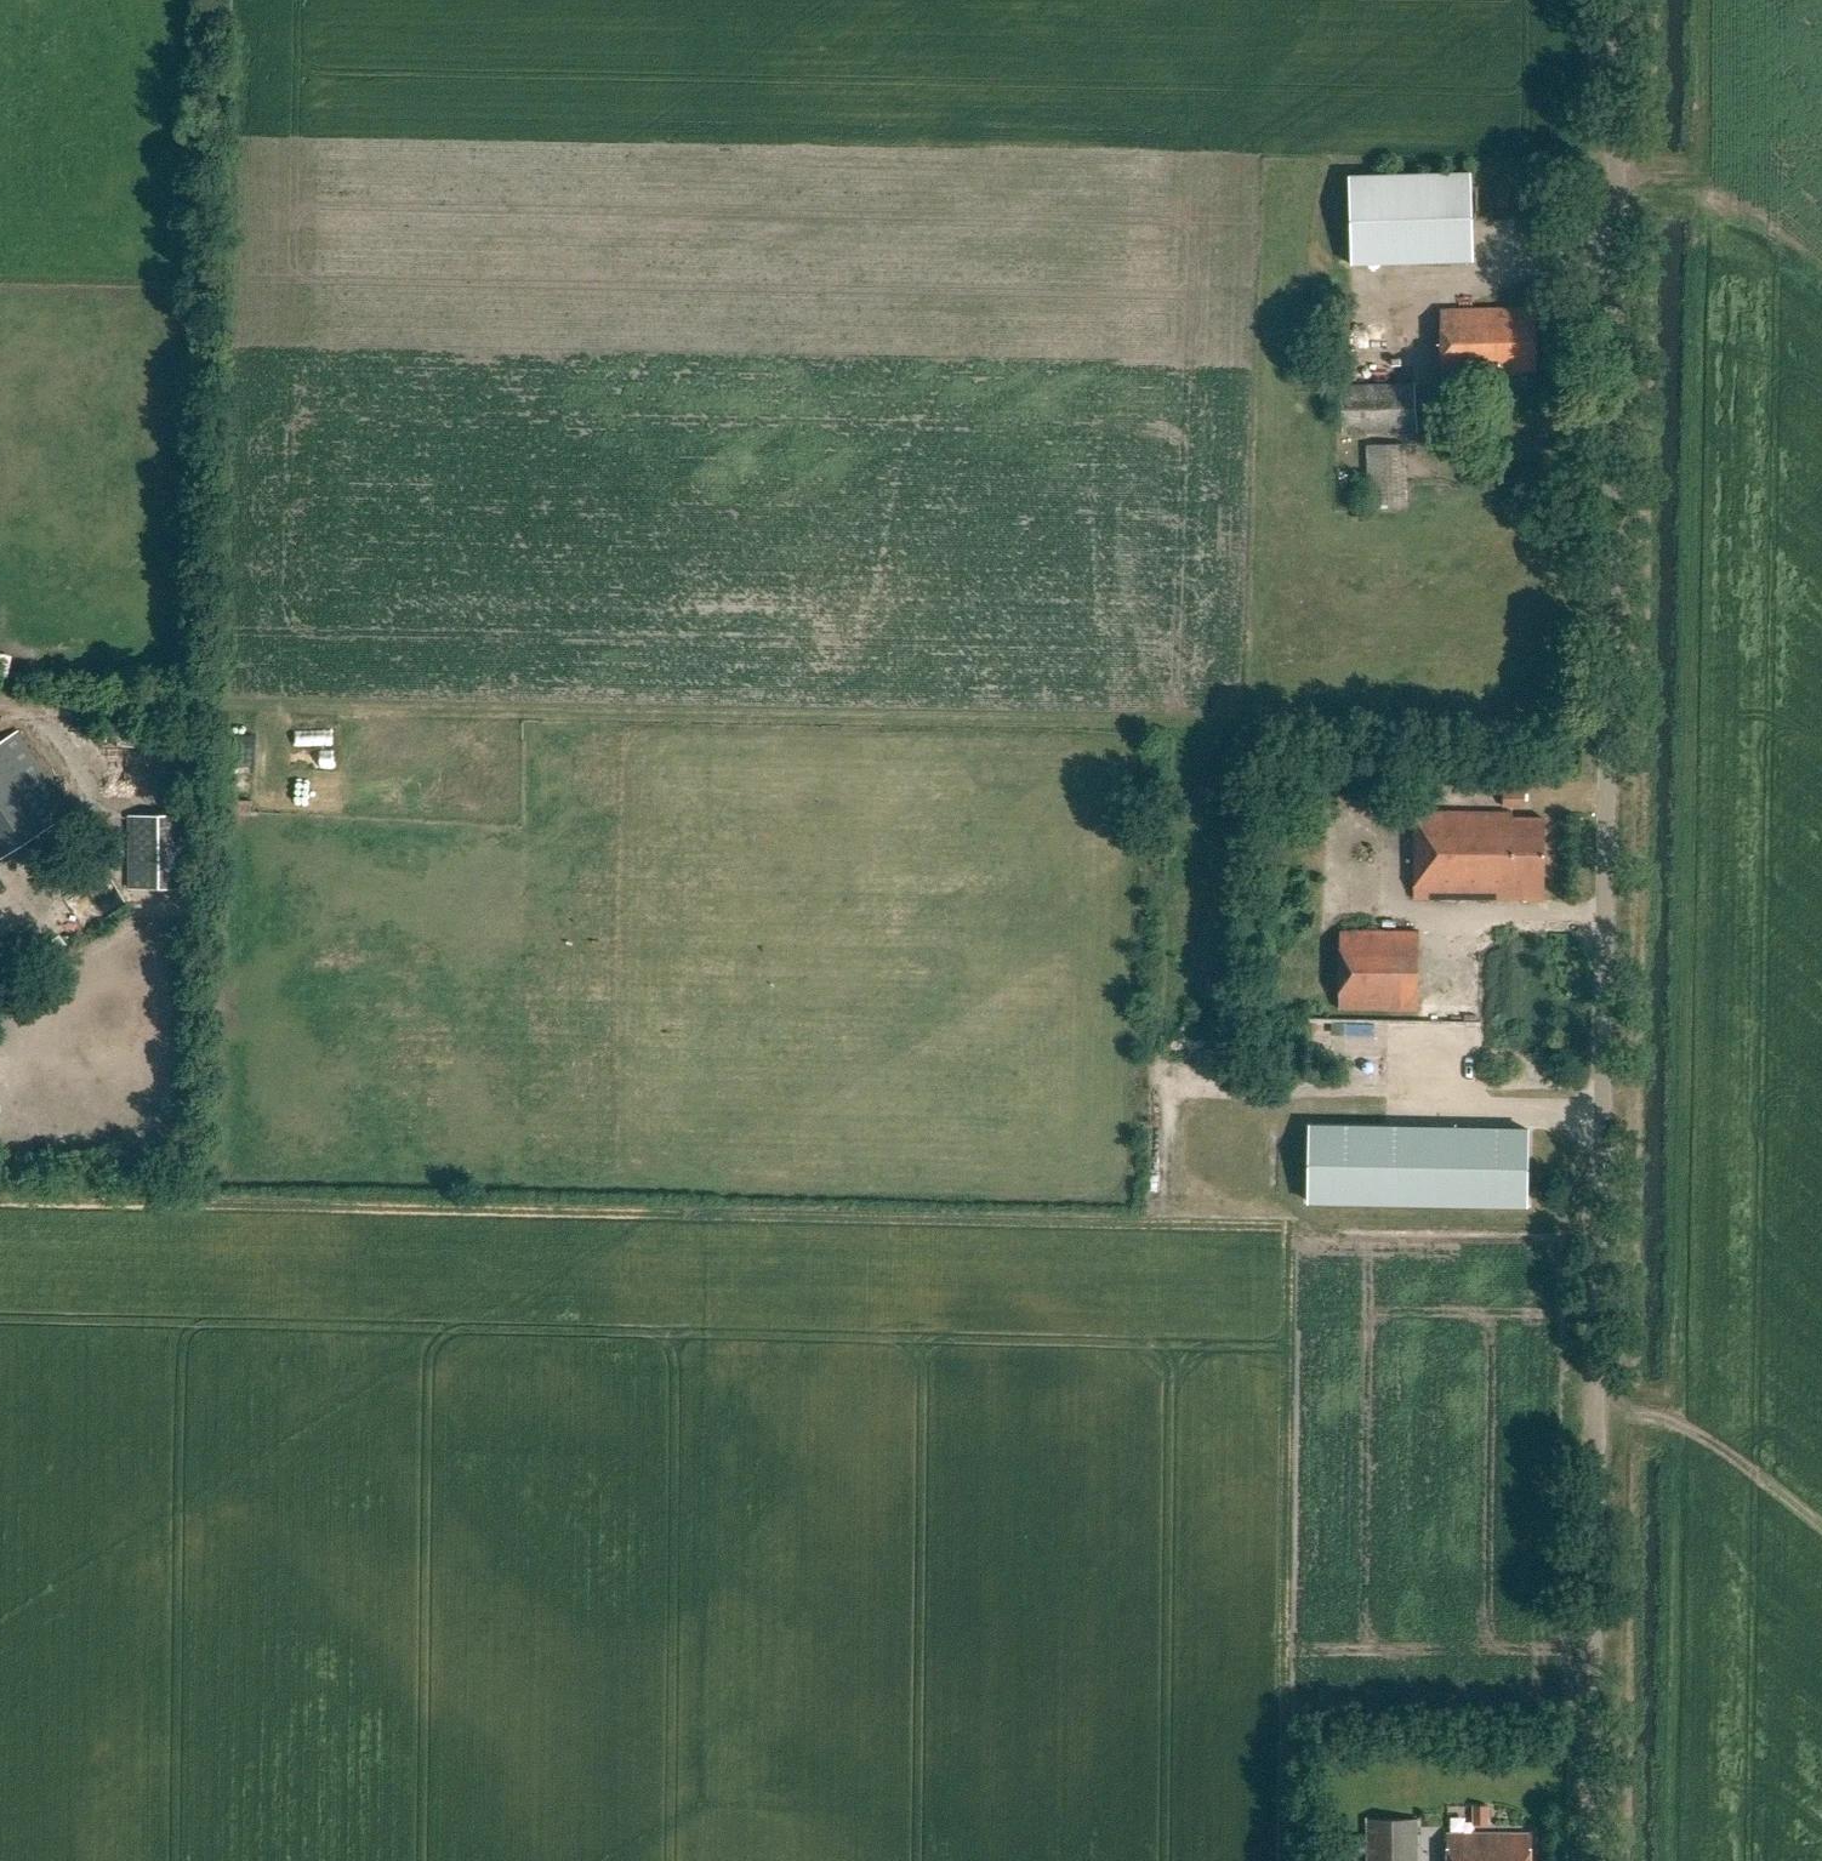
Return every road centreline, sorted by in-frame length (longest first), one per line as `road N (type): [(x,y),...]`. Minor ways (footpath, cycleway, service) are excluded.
road 1 (unclassified): [(1591,1860),(1632,0)]

